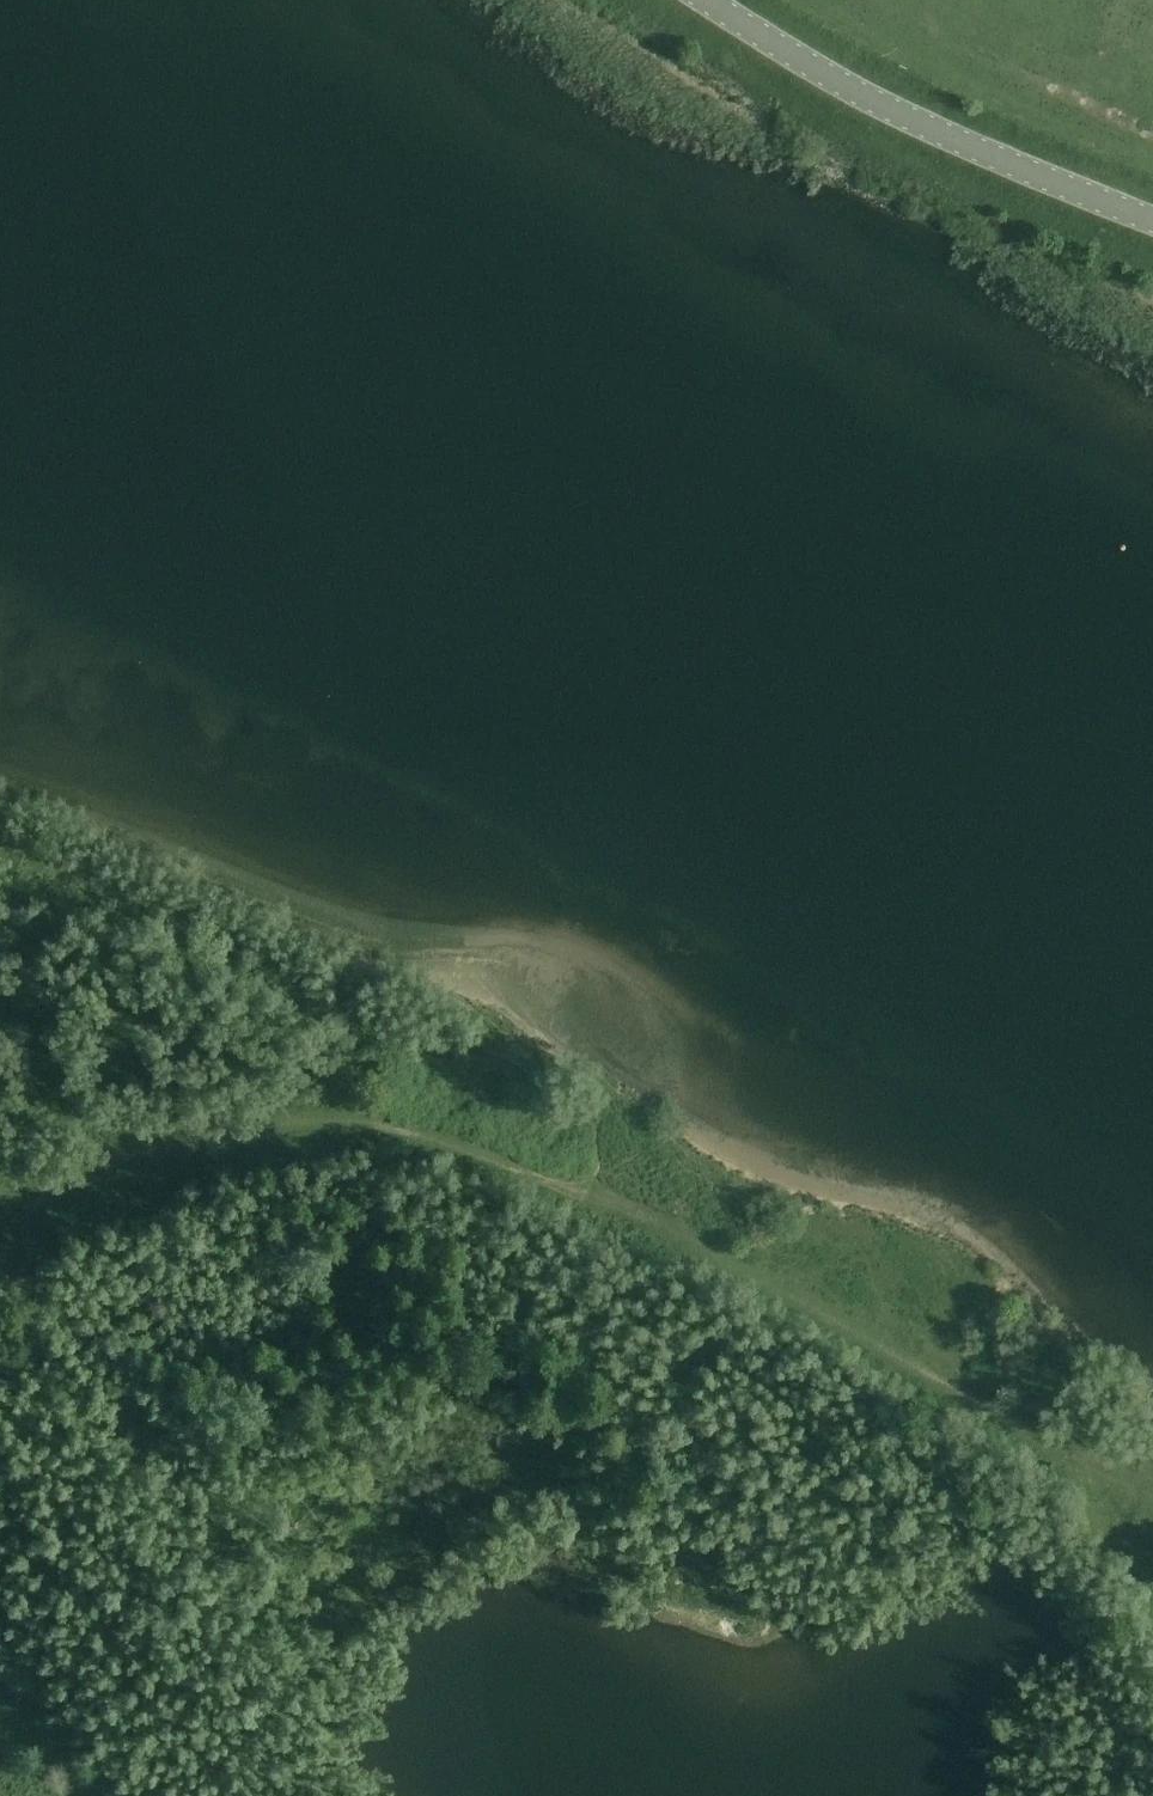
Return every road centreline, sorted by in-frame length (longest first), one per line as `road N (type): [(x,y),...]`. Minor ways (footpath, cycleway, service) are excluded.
road 1 (unclassified): [(710,0),(895,109),(1152,217)]

